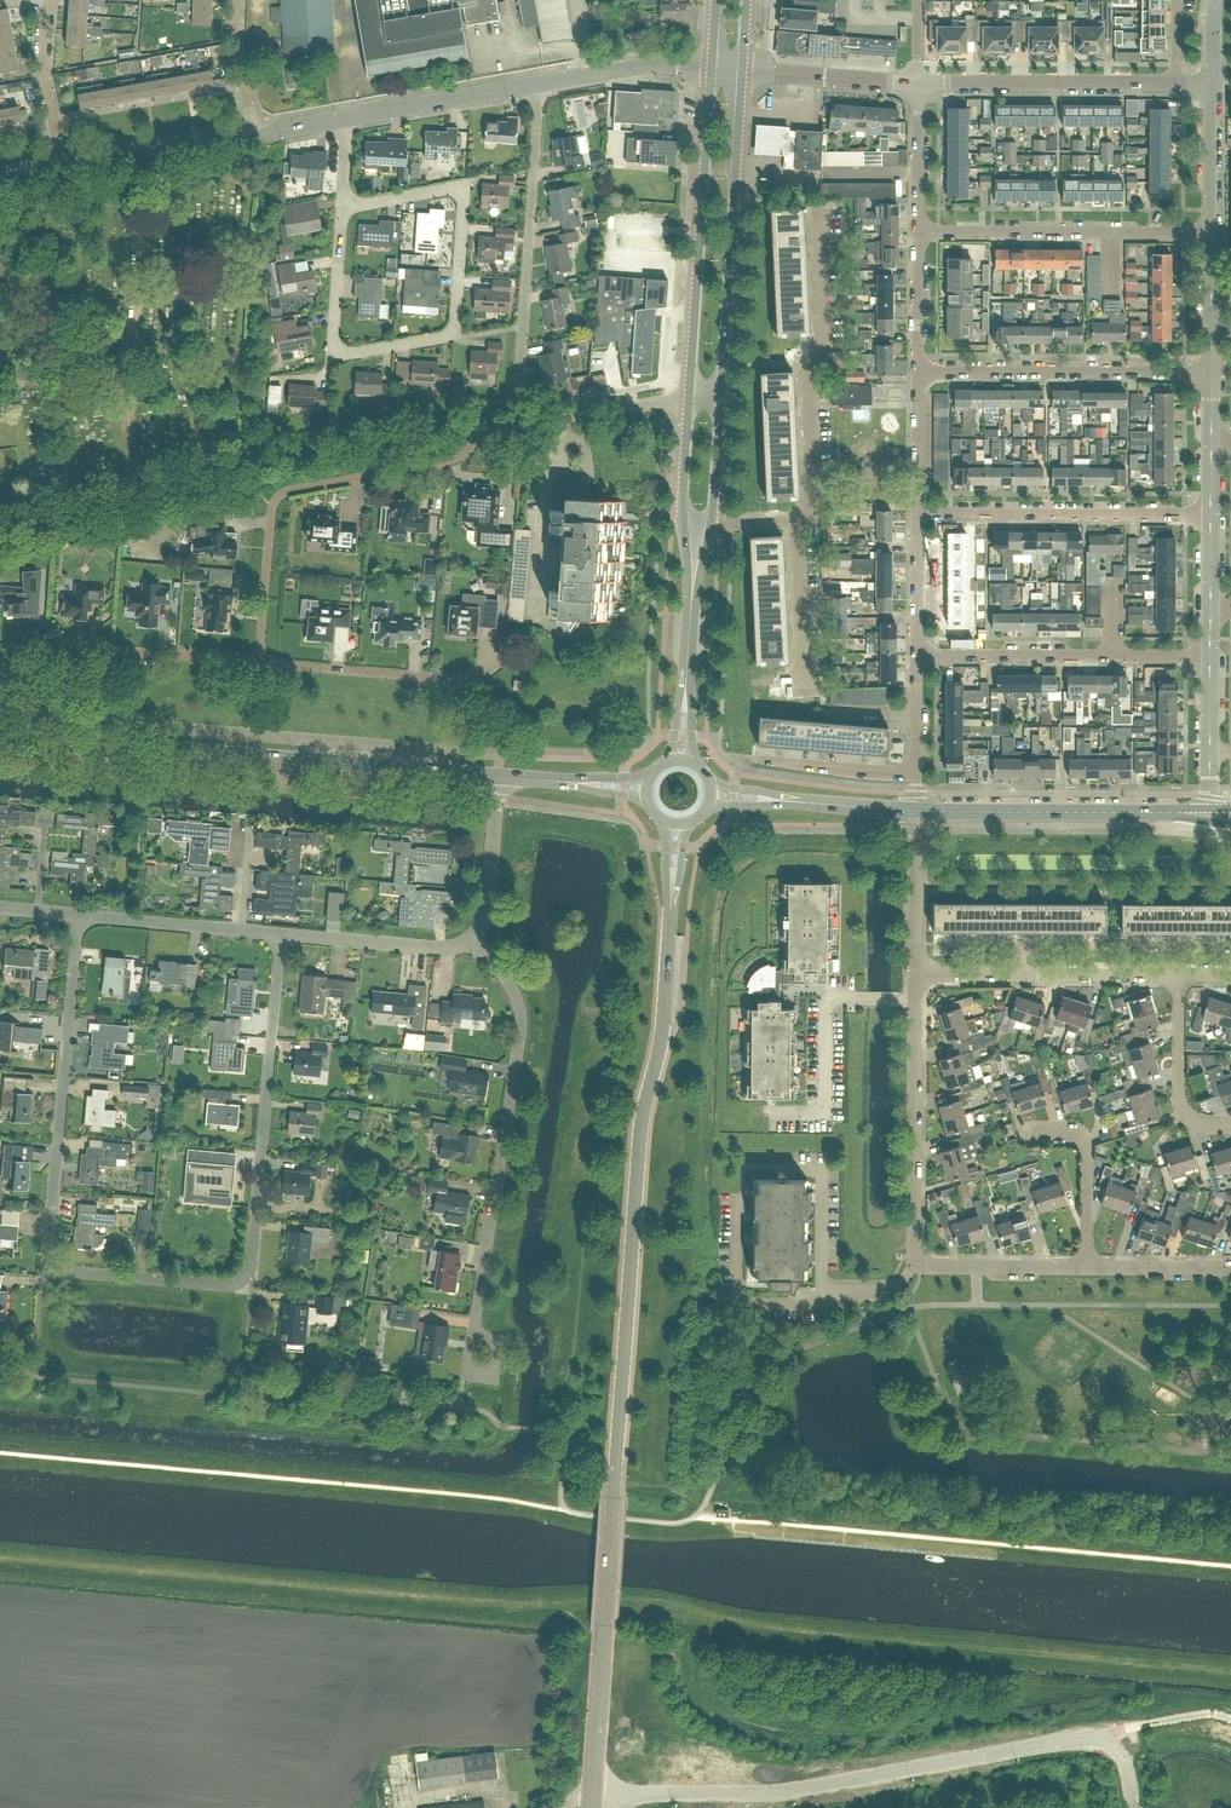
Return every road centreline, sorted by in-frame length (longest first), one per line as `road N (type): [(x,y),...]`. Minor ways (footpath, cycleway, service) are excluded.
road 1 (residential): [(80,913),(50,1245),(54,1262),(70,1271),(226,1285),(248,1276),(281,933)]
road 2 (tertiary): [(592,1794),(642,1116),(663,1035),(670,924)]
road 3 (unclassified): [(1134,1807),(1119,1750),(1090,1737),(796,1790),(592,1794)]
road 4 (tertiary): [(498,777),(81,740),(0,726)]
road 5 (residential): [(258,662),(277,497),(452,460),(485,433),(529,424)]
road 6 (residential): [(472,1336),(521,1032),(516,998),(470,937)]
road 7 (residential): [(341,207),(446,189),(462,203),(453,323),(445,335),(342,354),(330,336)]
road 8 (residential): [(529,424),(519,397),(539,82)]
road 9 (residential): [(796,522),(809,495),(808,375),(825,344),(816,194)]
road 10 (tertiary): [(710,69),(690,392)]
road 11 (tertiary): [(721,392),(741,70)]
road 12 (tertiary): [(1210,815),(916,812)]
road 13 (residential): [(1211,514),(917,516)]
road 14 (residential): [(1210,656),(917,656)]
road 15 (residential): [(1211,376),(919,373)]
road 16 (residential): [(1211,233),(919,232)]
road 17 (residential): [(921,1260),(914,1238),(916,1001)]
road 18 (unclassified): [(1175,85),(917,86)]
road 19 (residential): [(916,1001),(832,998),(822,1113),(767,1111)]
road 20 (residential): [(258,662),(49,645)]
road 21 (residential): [(1230,948),(1021,947)]
road 22 (tertiary): [(916,812),(712,794)]
road 23 (residential): [(281,933),(80,913)]
road 24 (residential): [(343,114),(539,82)]
road 25 (residential): [(455,679),(258,662)]
road 26 (residential): [(63,170),(255,137)]
road 27 (residential): [(470,937),(430,947),(281,933)]
road 28 (residential): [(1230,1126),(1201,1124),(1183,1112),(1177,1093),(1180,974)]
road 29 (residential): [(1088,1268),(1085,1137),(1028,1130)]
road 30 (residential): [(821,1288),(797,1304),(742,1298),(737,1199)]
road 31 (unclassified): [(917,86),(741,70)]
road 32 (residential): [(539,82),(640,66),(710,69)]
road 33 (residential): [(63,170),(47,92),(48,0)]
road 34 (residential): [(1088,1268),(921,1260)]
road 35 (residential): [(529,424),(690,392)]
road 36 (residential): [(498,777),(486,903),(470,937)]
road 37 (residential): [(916,976),(916,812)]
road 38 (residential): [(804,683),(796,522)]
road 39 (residential): [(1180,974),(1021,973)]
road 40 (residential): [(915,772),(757,760)]
road 41 (unclassified): [(1211,233),(1210,85)]
road 42 (tertiary): [(645,789),(498,777)]
road 43 (residential): [(919,232),(917,86)]
road 44 (residential): [(796,1170),(822,1171),(821,1288)]
road 45 (residential): [(917,516),(919,373)]
road 46 (residential): [(1230,1266),(1088,1268)]
road 47 (residential): [(919,373),(919,232)]
road 48 (residential): [(917,656),(917,516)]
road 49 (residential): [(255,137),(236,51),(236,0)]
road 50 (tertiary): [(711,524),(721,392)]
road 51 (residential): [(330,336),(341,207)]

